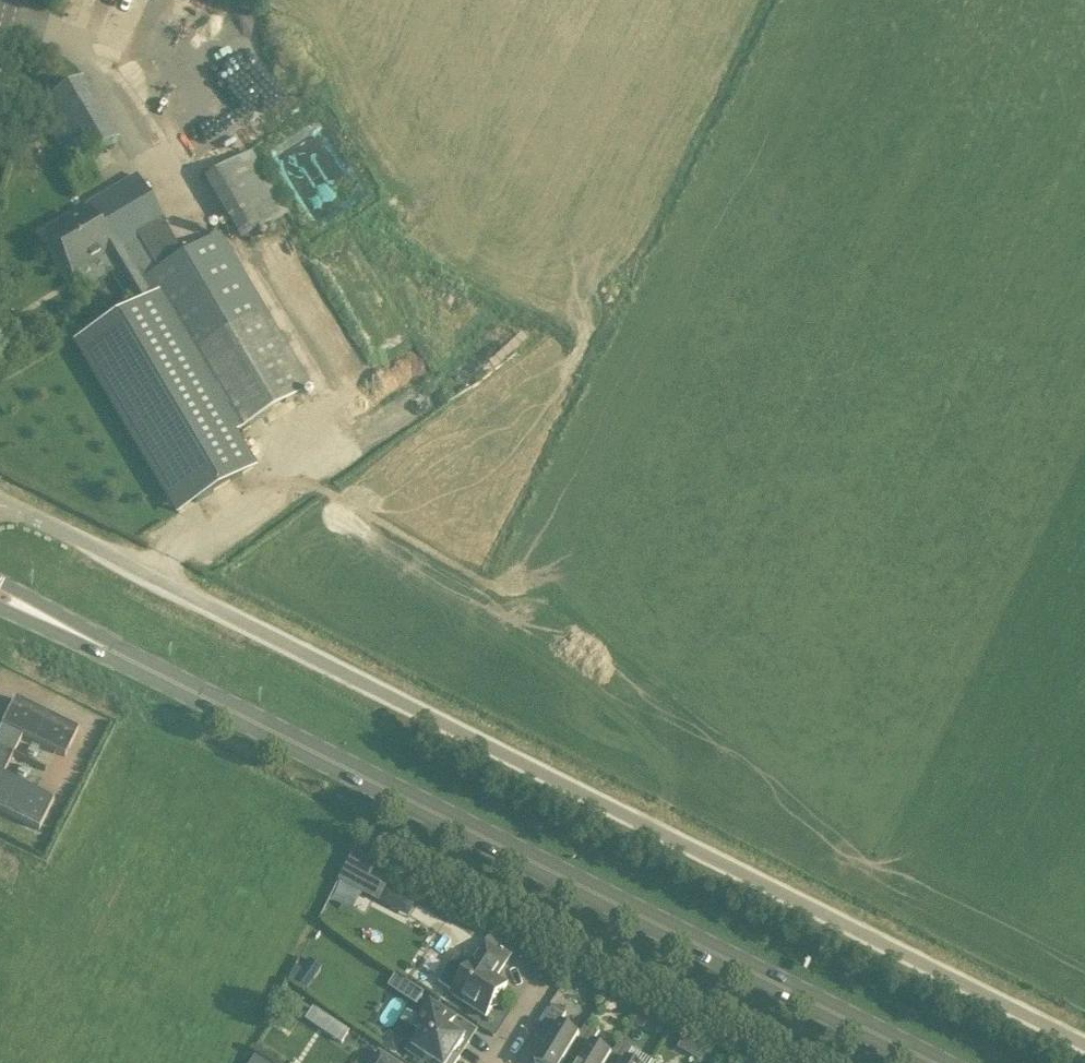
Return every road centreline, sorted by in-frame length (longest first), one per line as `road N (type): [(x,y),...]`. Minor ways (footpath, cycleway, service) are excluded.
road 1 (unclassified): [(1084,1047),(0,506)]
road 2 (primary): [(934,1062),(107,649)]
road 3 (track): [(505,595),(297,472)]
road 4 (primary): [(107,649),(0,583)]

